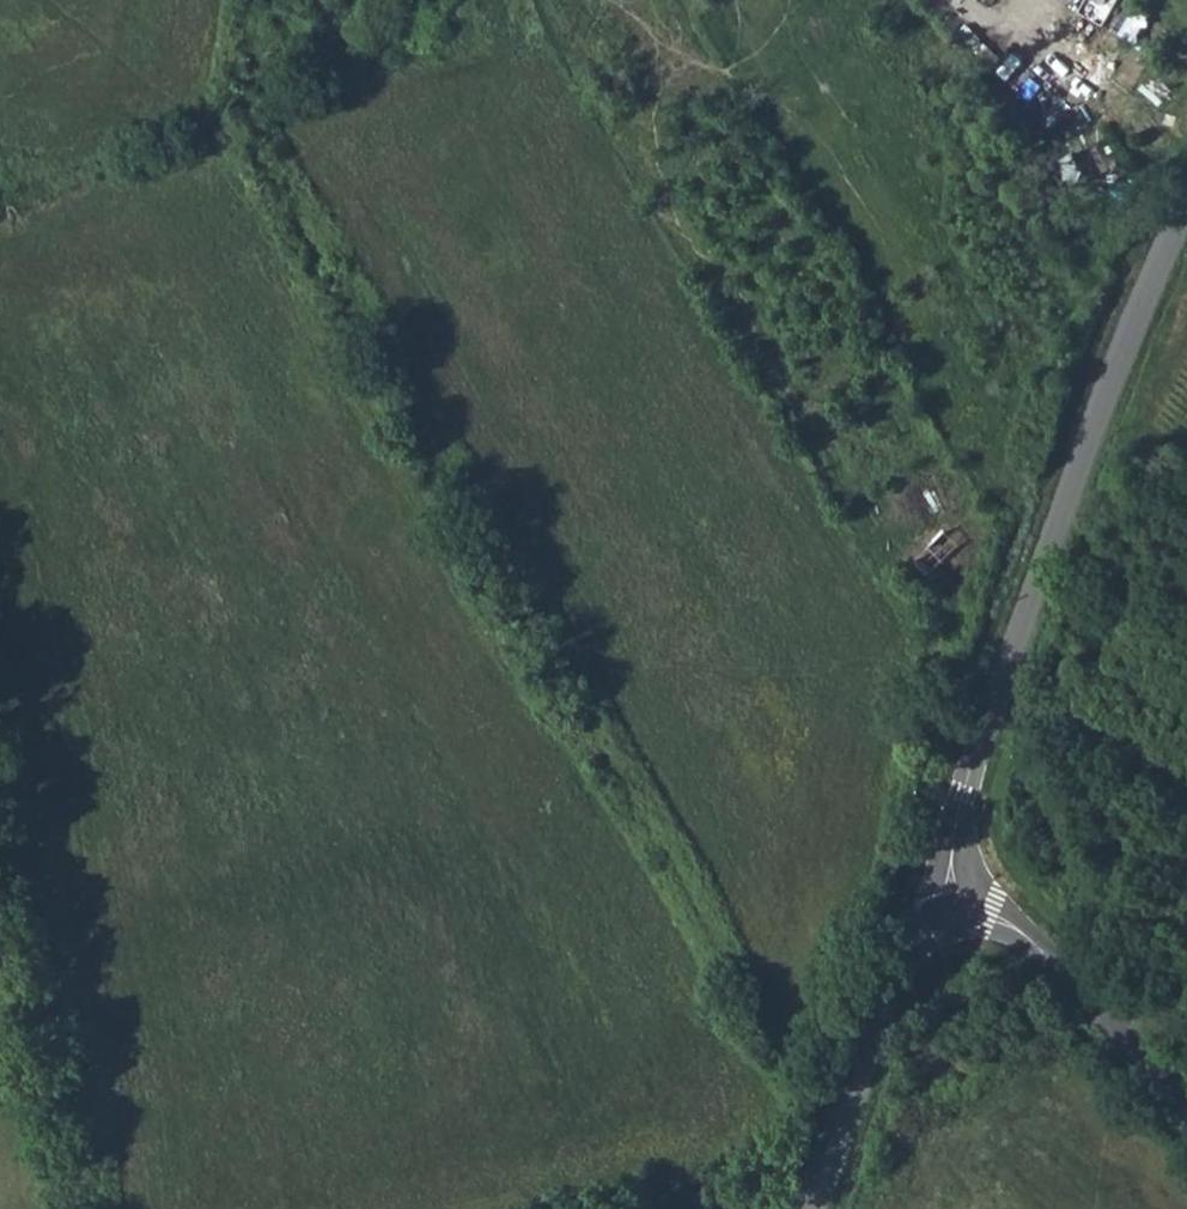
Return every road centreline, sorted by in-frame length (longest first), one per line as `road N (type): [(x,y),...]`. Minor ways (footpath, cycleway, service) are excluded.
road 1 (unclassified): [(958,906),(964,792),(1095,418),(1186,210)]
road 2 (unclassified): [(813,1208),(913,952),(934,917),(958,906)]
road 3 (residential): [(1186,1099),(1021,931),(989,910),(958,906)]

